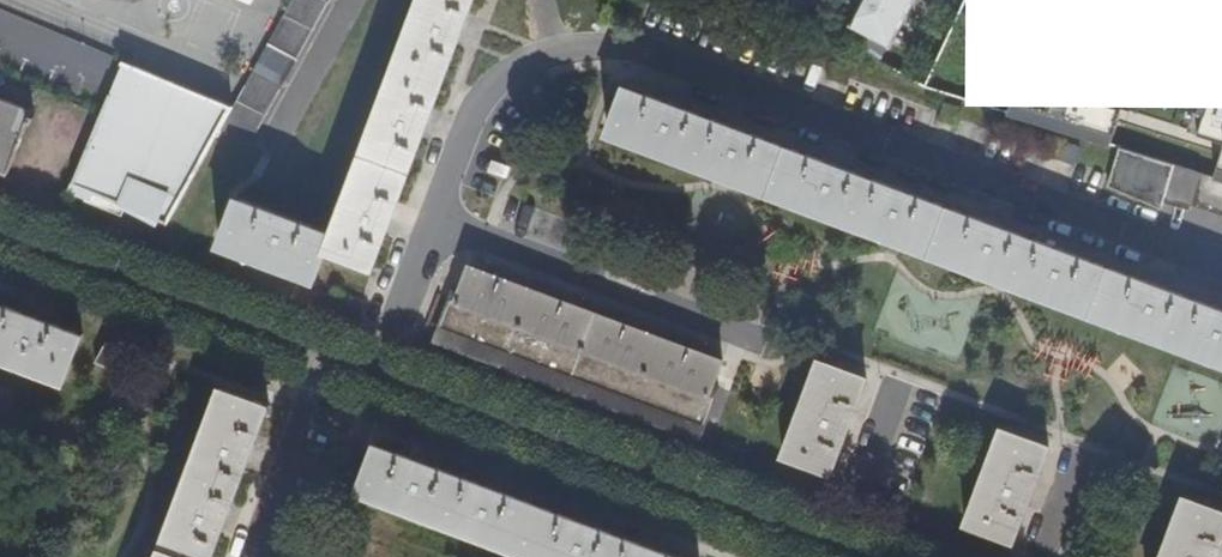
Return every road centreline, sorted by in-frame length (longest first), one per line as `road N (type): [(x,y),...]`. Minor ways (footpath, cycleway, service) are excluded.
road 1 (residential): [(373,372),(481,106),(562,51),(614,52),(1221,266)]
road 2 (residential): [(842,544),(373,372)]
road 3 (residential): [(322,352),(0,229)]
road 4 (residential): [(322,352),(249,556)]
road 5 (residential): [(901,381),(842,544)]

